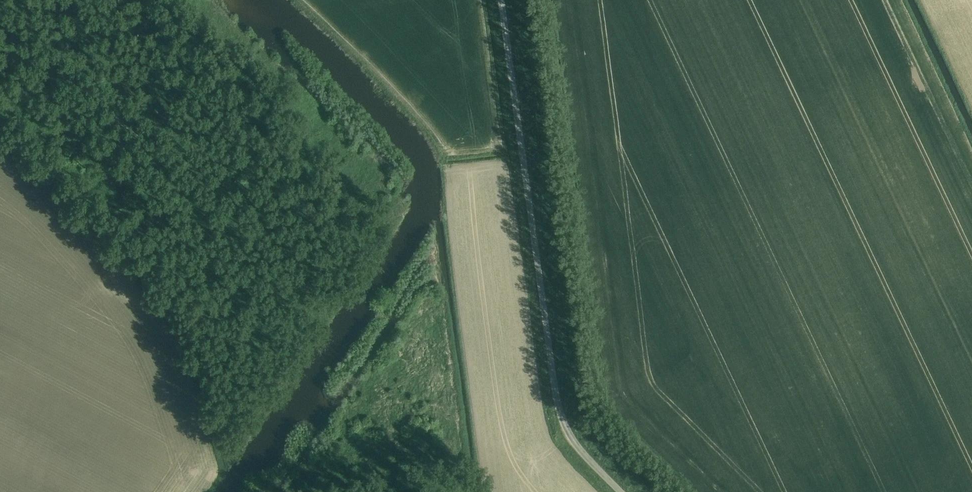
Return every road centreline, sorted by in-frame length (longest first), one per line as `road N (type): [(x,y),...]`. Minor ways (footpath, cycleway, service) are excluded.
road 1 (unclassified): [(631,491),(577,435),(564,395),(512,0)]

